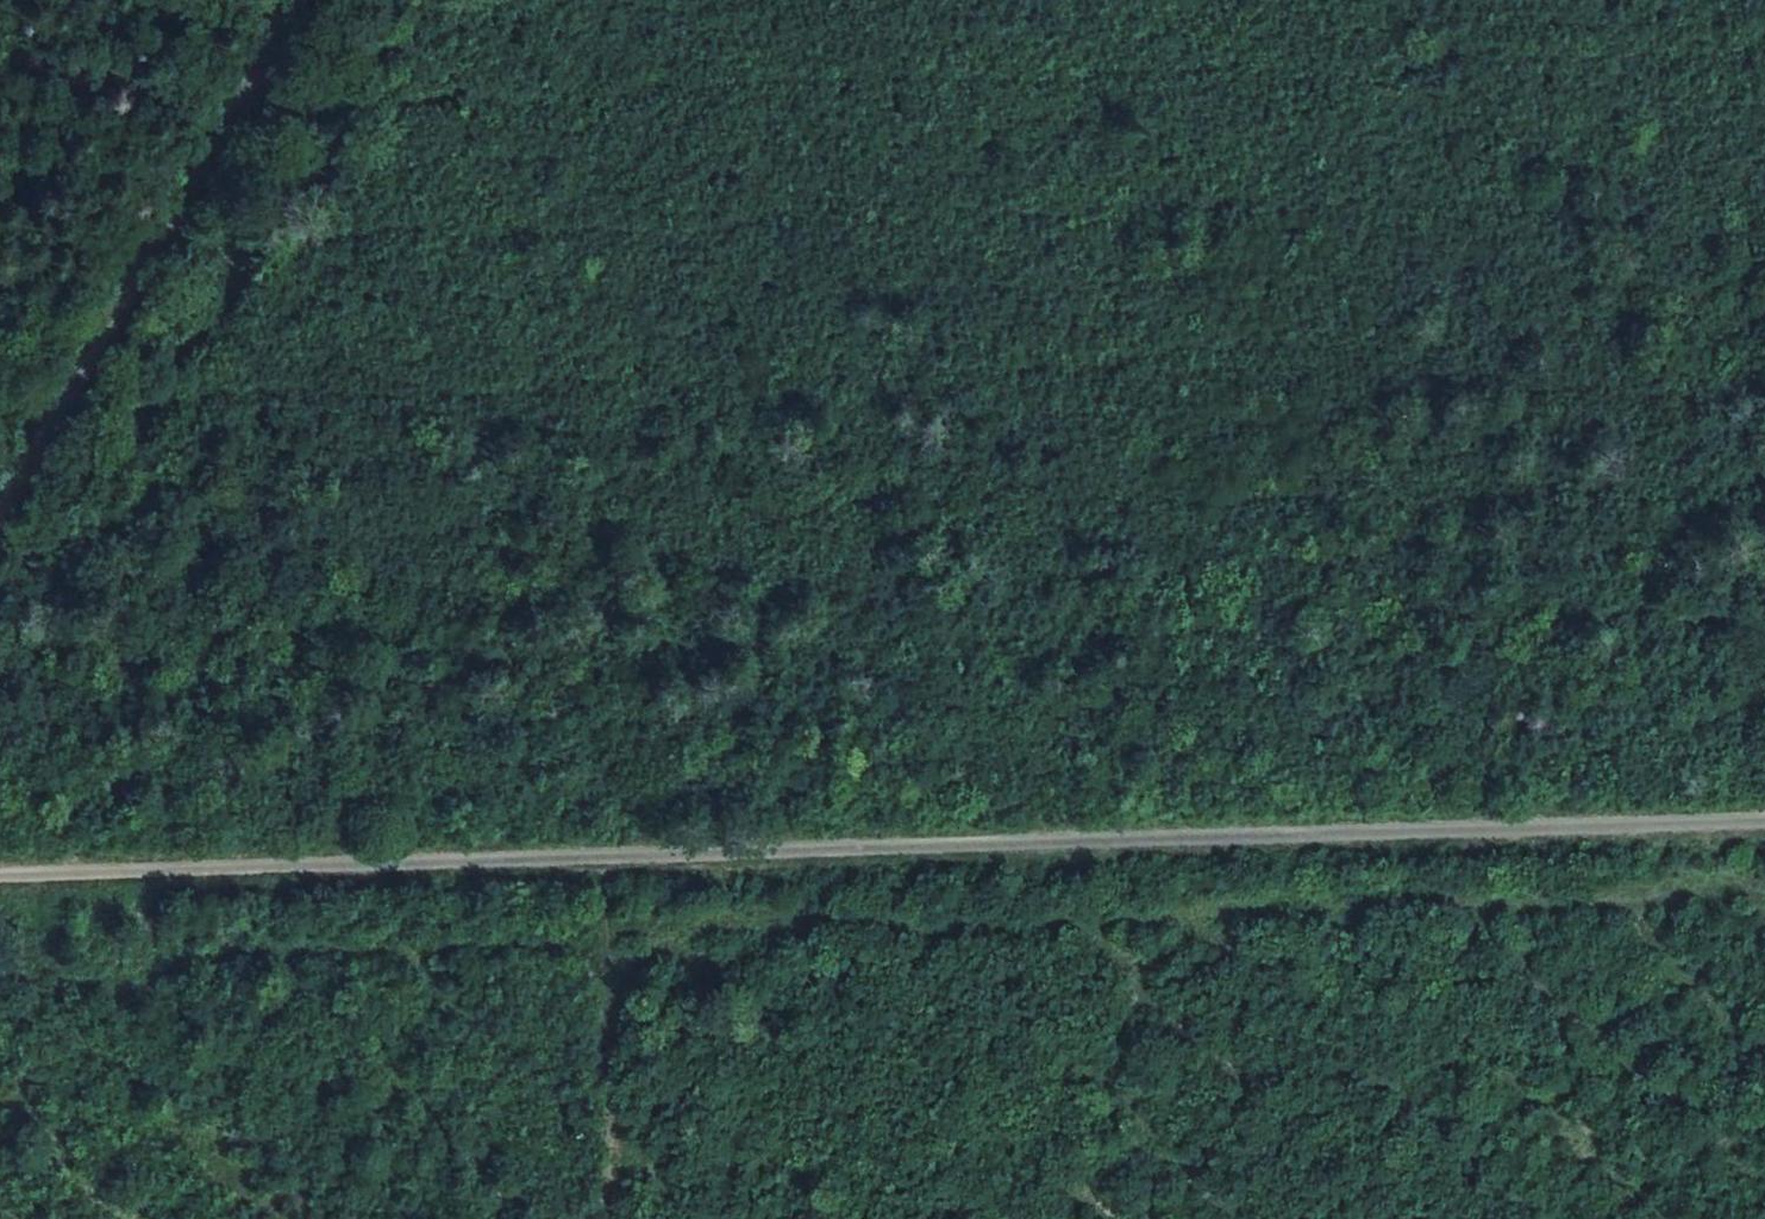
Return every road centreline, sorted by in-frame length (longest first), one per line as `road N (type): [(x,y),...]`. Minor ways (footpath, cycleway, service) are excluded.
road 1 (track): [(1764,823),(606,856)]
road 2 (track): [(606,856),(0,874)]
road 3 (track): [(0,509),(293,0)]

